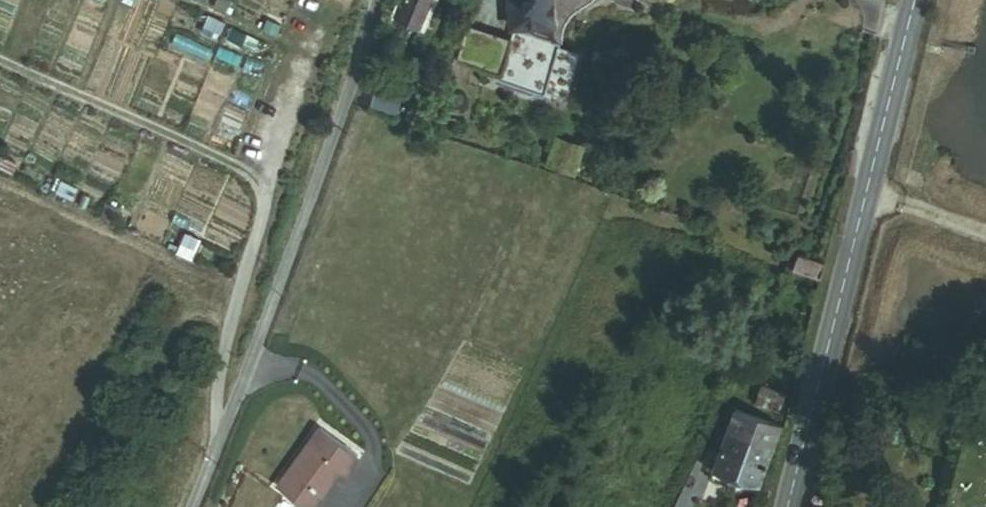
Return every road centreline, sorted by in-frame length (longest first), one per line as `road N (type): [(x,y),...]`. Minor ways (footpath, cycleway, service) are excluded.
road 1 (residential): [(193,506),(383,0)]
road 2 (tertiary): [(788,506),(910,0)]

